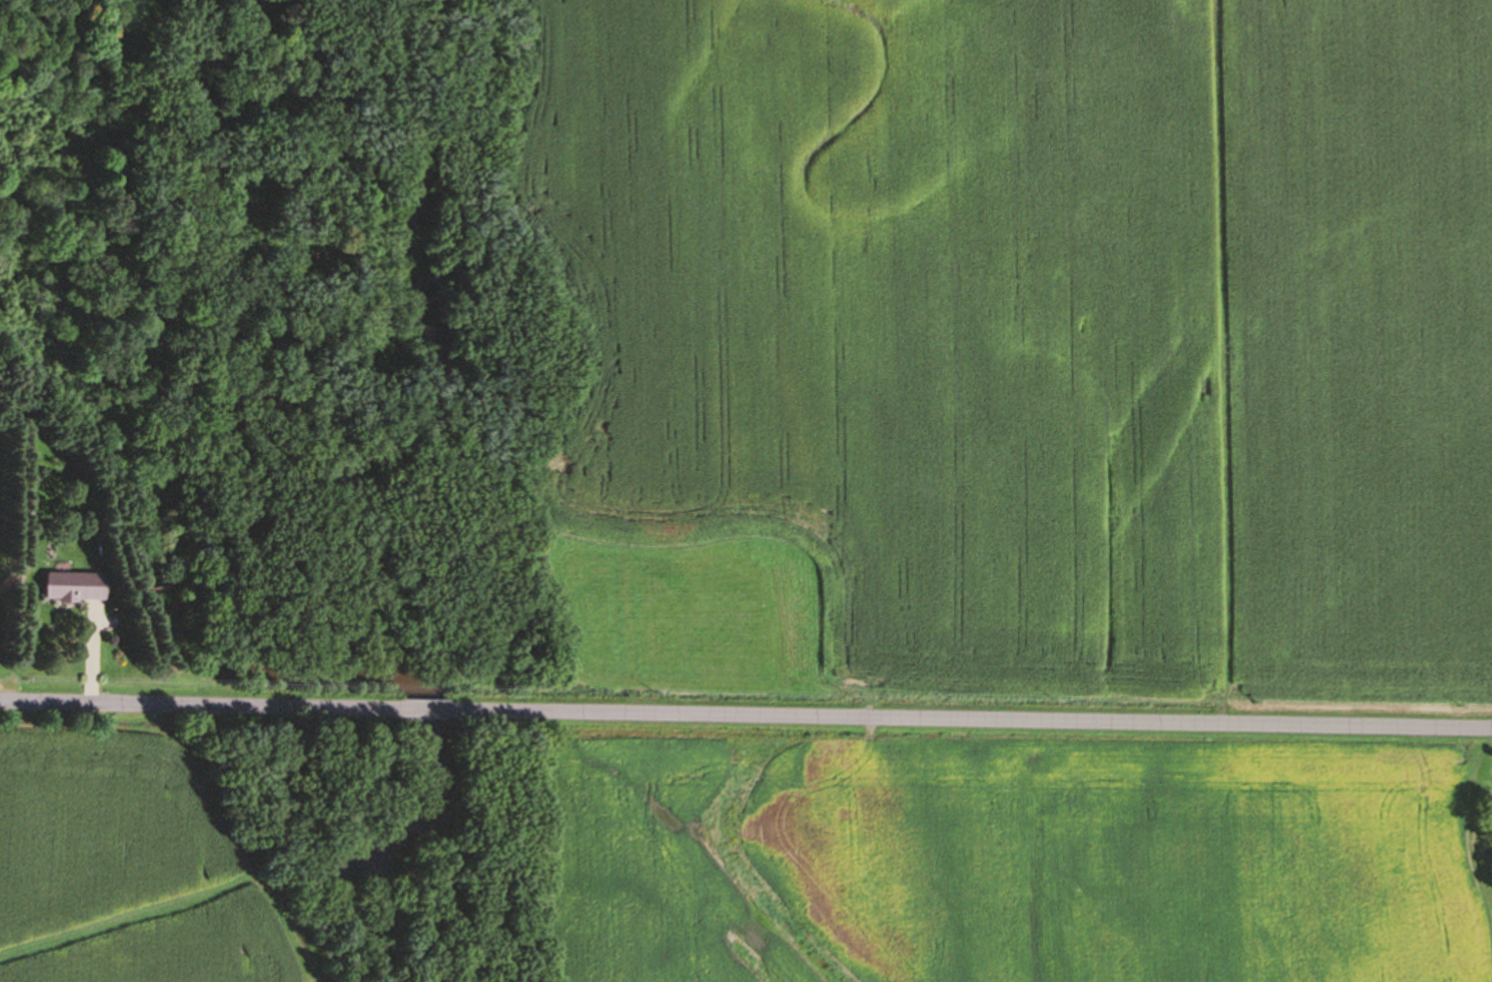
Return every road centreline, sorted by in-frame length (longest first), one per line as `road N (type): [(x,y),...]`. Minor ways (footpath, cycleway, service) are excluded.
road 1 (residential): [(1491,729),(452,711)]
road 2 (residential): [(401,710),(0,702)]

